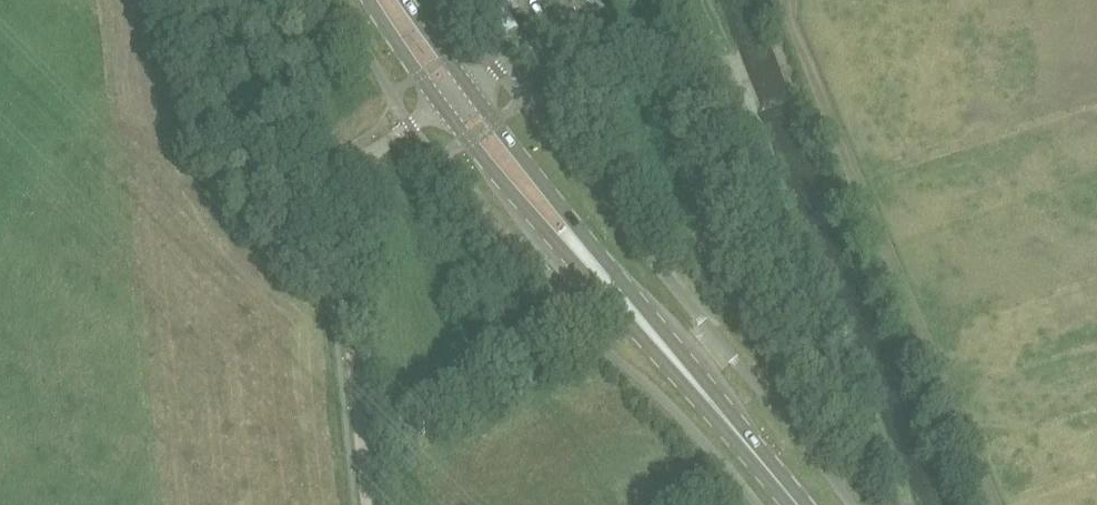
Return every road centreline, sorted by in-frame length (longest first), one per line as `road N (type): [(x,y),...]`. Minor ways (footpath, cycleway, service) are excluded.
road 1 (secondary): [(797,504),(457,101)]
road 2 (track): [(457,101),(361,158),(338,183),(370,504)]
road 3 (residential): [(457,101),(608,0)]
road 4 (secondary): [(457,101),(387,0)]

